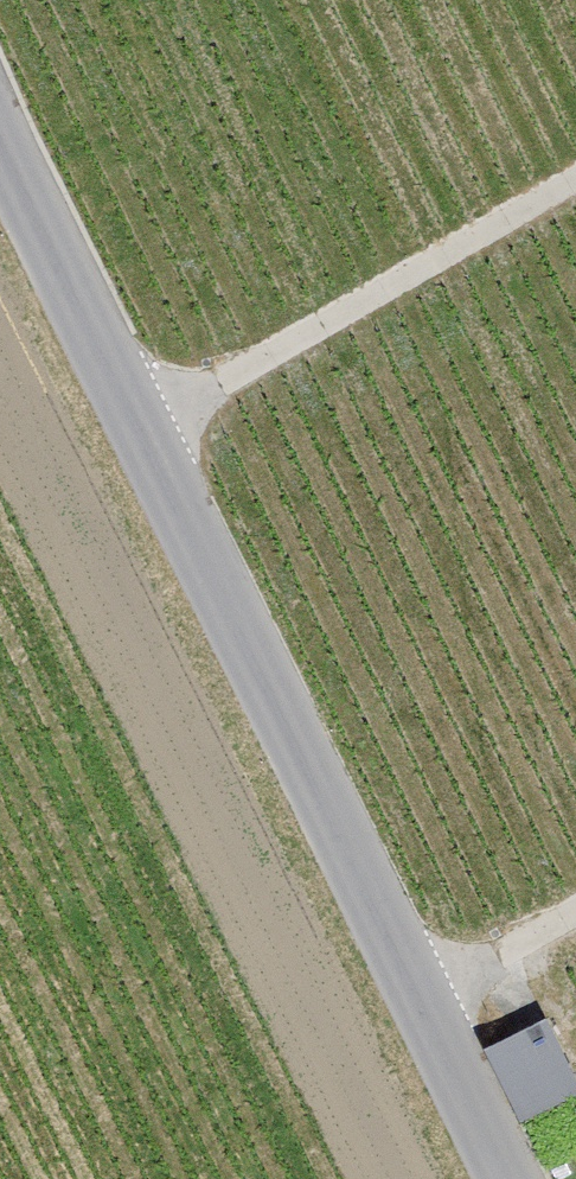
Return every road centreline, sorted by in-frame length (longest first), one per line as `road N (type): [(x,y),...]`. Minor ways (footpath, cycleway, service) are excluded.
road 1 (tertiary): [(0,97),(515,1178)]
road 2 (track): [(156,427),(575,188)]
road 3 (track): [(424,996),(575,897)]

